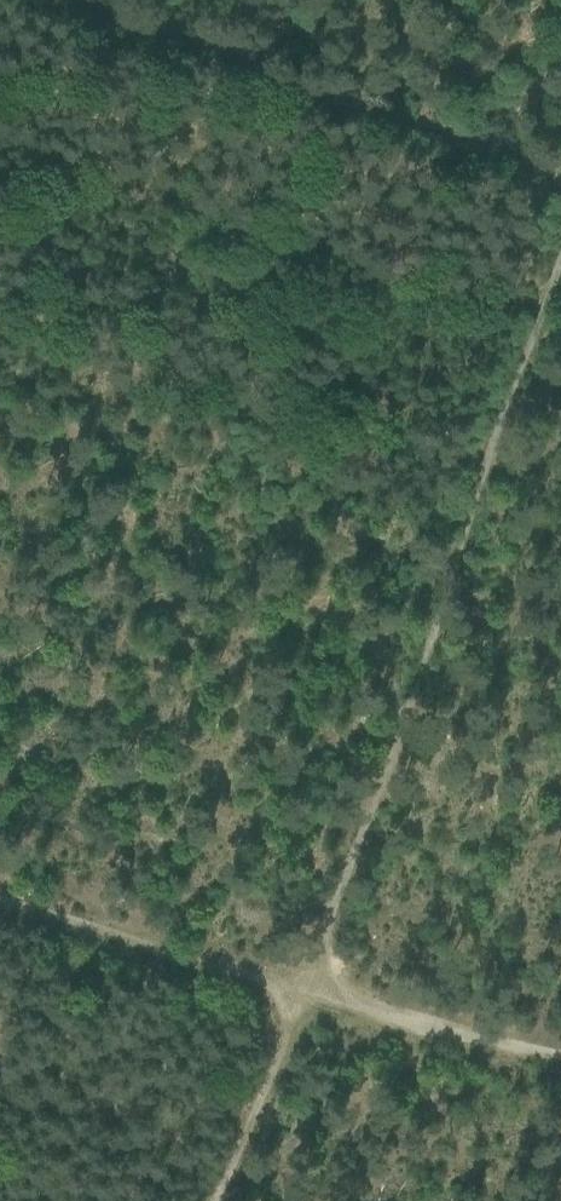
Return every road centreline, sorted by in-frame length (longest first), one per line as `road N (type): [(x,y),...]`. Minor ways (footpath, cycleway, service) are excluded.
road 1 (track): [(560,203),(299,982)]
road 2 (track): [(560,1058),(0,908)]

